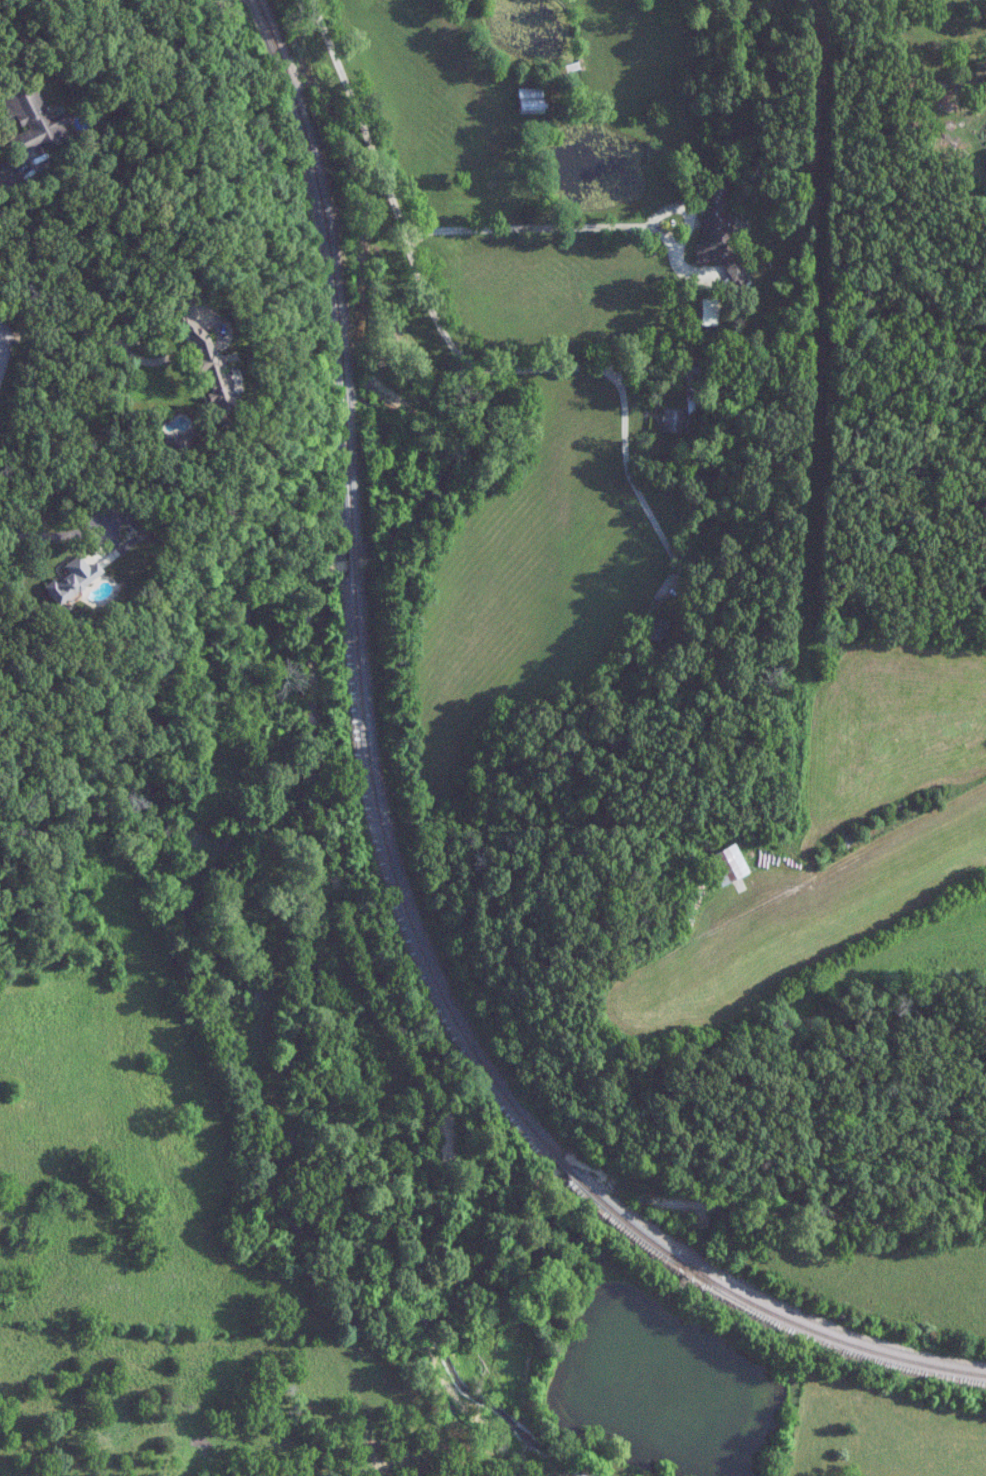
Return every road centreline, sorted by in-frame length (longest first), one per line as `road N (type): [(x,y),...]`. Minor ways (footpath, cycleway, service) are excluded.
road 1 (residential): [(311,0),(454,351),(485,368),(663,365)]

